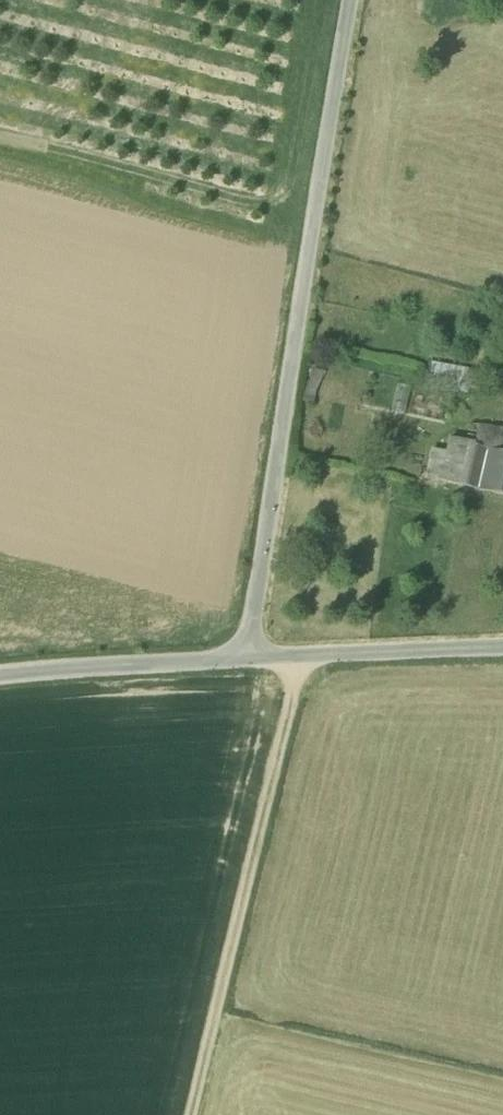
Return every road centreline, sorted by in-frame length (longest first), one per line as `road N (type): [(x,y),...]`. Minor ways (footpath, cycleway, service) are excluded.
road 1 (unclassified): [(351,0),(247,659)]
road 2 (track): [(303,657),(193,1114)]
road 3 (residential): [(247,659),(502,648)]
road 4 (residential): [(0,676),(247,659)]

